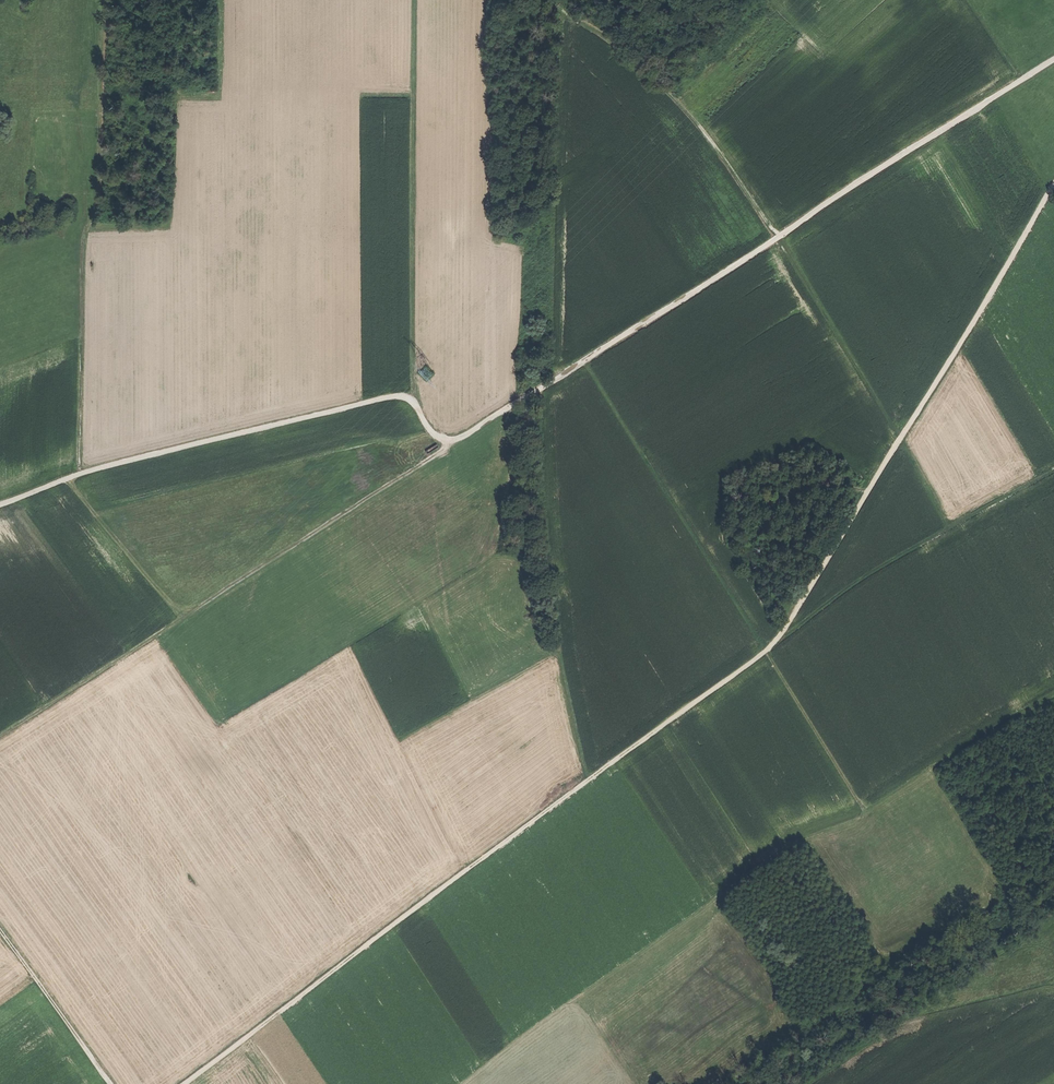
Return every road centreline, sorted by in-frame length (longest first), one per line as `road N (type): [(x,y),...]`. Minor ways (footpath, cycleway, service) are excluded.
road 1 (track): [(1053,185),(771,647),(185,1083)]
road 2 (track): [(0,503),(82,473),(395,393),(414,395),(430,427),(458,438),(1053,59)]
road 3 (track): [(550,0),(606,40),(708,140),(778,236),(933,506),(970,515),(1053,473)]
road 4 (track): [(458,438),(0,736)]
road 5 (track): [(82,473),(82,243),(103,110),(106,0)]
road 6 (track): [(112,1083),(0,929)]
road 7 (track): [(771,647),(862,797)]

